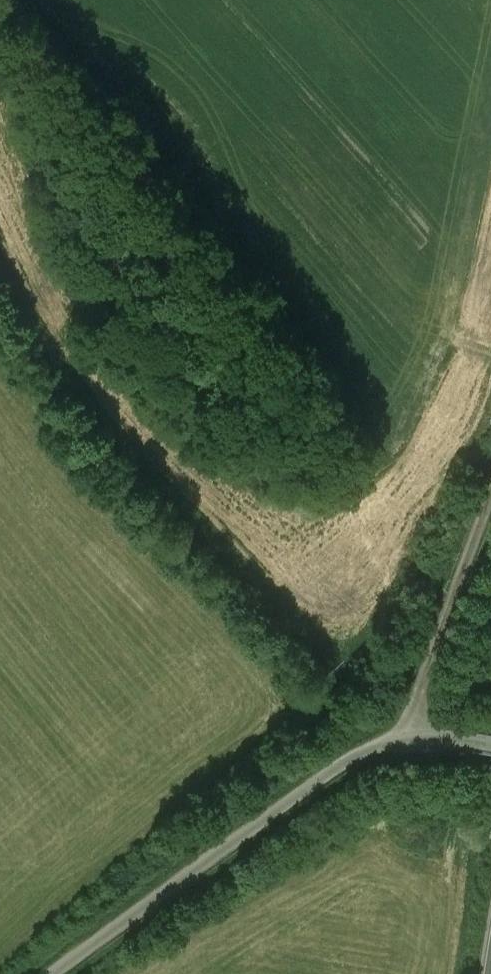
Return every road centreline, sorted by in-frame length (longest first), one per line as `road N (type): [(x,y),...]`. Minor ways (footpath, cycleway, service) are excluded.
road 1 (unclassified): [(49,973),(340,759),(403,725),(490,739)]

